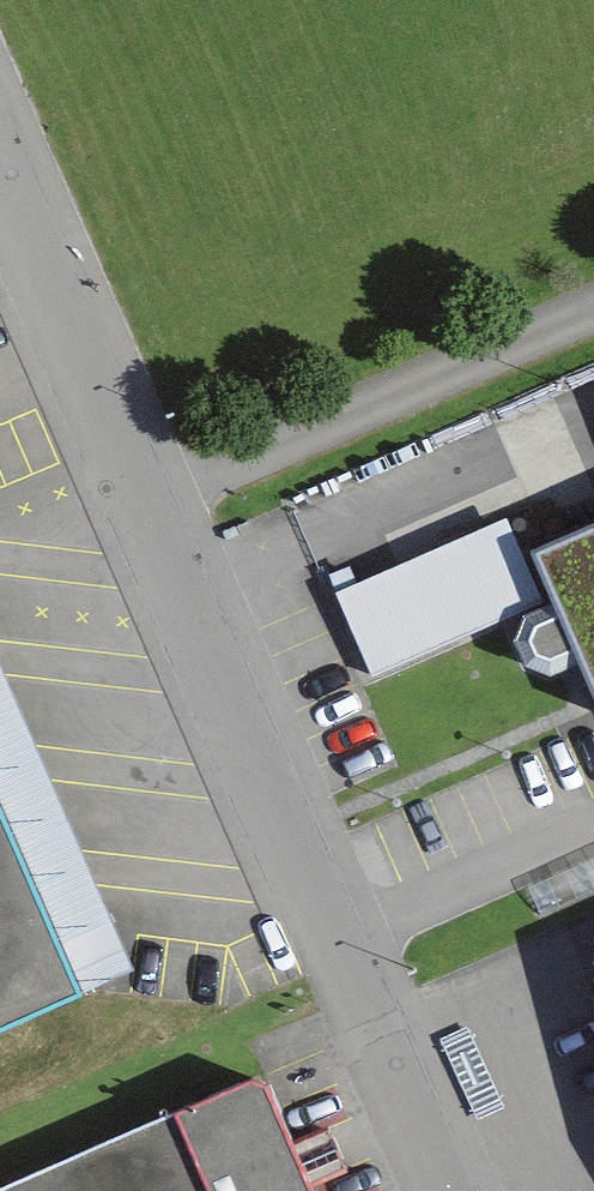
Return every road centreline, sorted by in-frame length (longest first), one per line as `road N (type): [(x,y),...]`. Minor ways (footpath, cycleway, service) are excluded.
road 1 (residential): [(154,506),(448,1190)]
road 2 (residential): [(154,506),(593,311)]
road 3 (residential): [(0,146),(154,506)]

